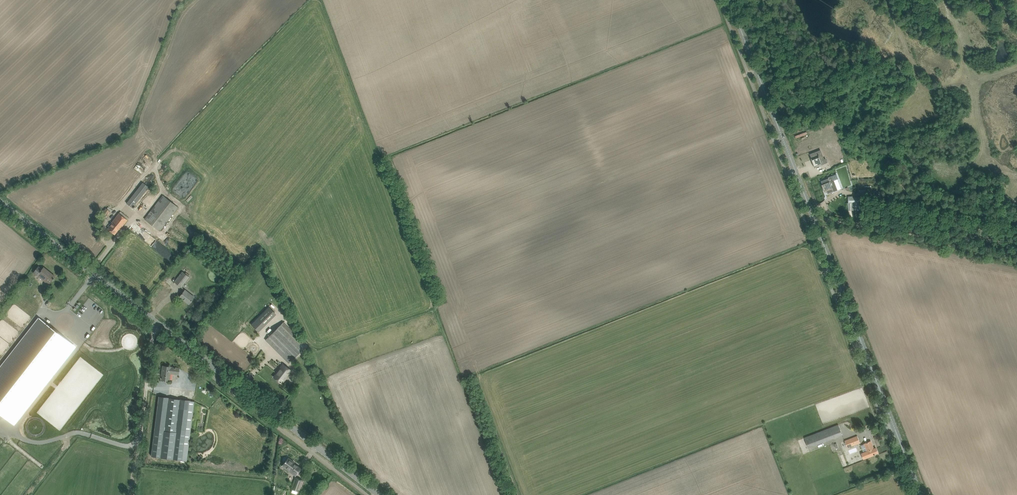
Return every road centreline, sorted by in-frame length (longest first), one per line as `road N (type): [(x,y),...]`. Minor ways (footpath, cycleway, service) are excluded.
road 1 (tertiary): [(920,494),(730,0)]
road 2 (tertiary): [(377,494),(0,204)]
road 3 (track): [(1016,259),(813,217)]
road 4 (track): [(133,494),(155,332)]

